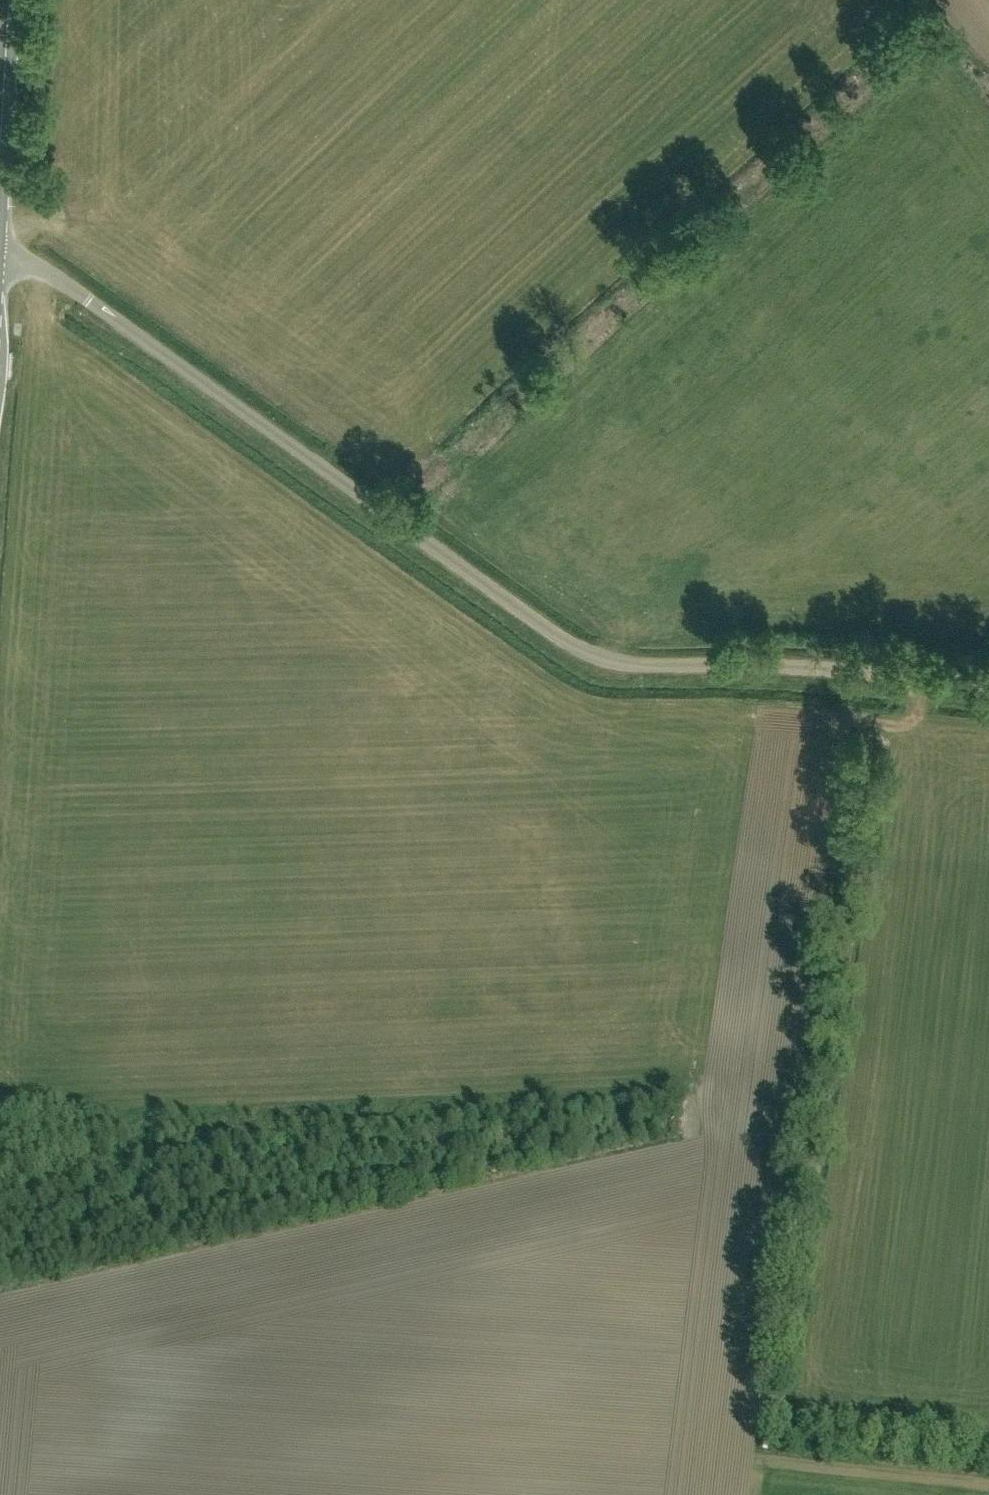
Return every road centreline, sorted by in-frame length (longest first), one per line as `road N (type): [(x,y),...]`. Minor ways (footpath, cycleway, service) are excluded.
road 1 (unclassified): [(0,268),(27,265),(89,299),(603,673),(748,673),(988,696)]
road 2 (secondary): [(0,168),(11,0)]

